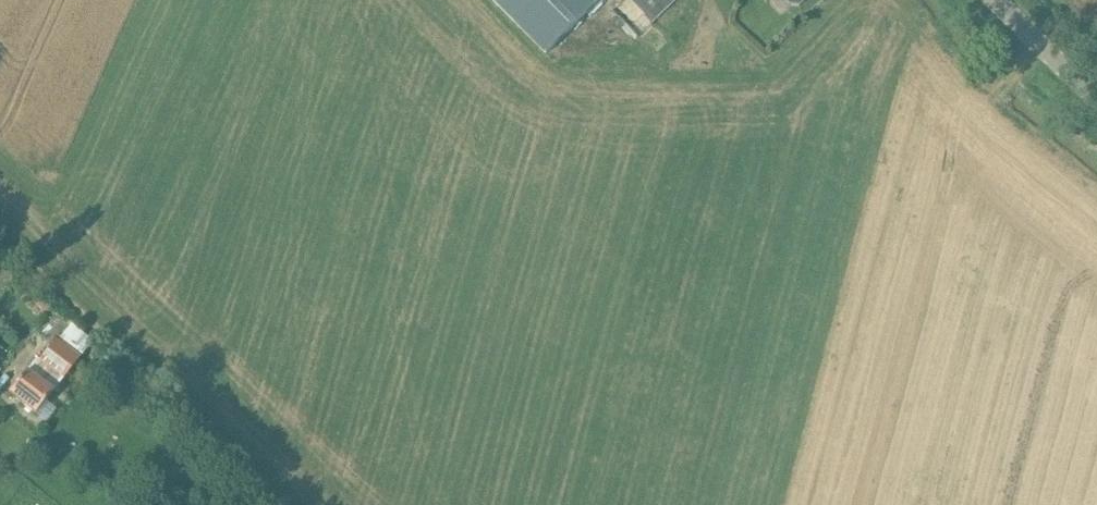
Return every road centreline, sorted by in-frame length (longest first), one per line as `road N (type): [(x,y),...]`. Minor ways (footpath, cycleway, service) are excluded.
road 1 (tertiary): [(1096,97),(1001,0)]

